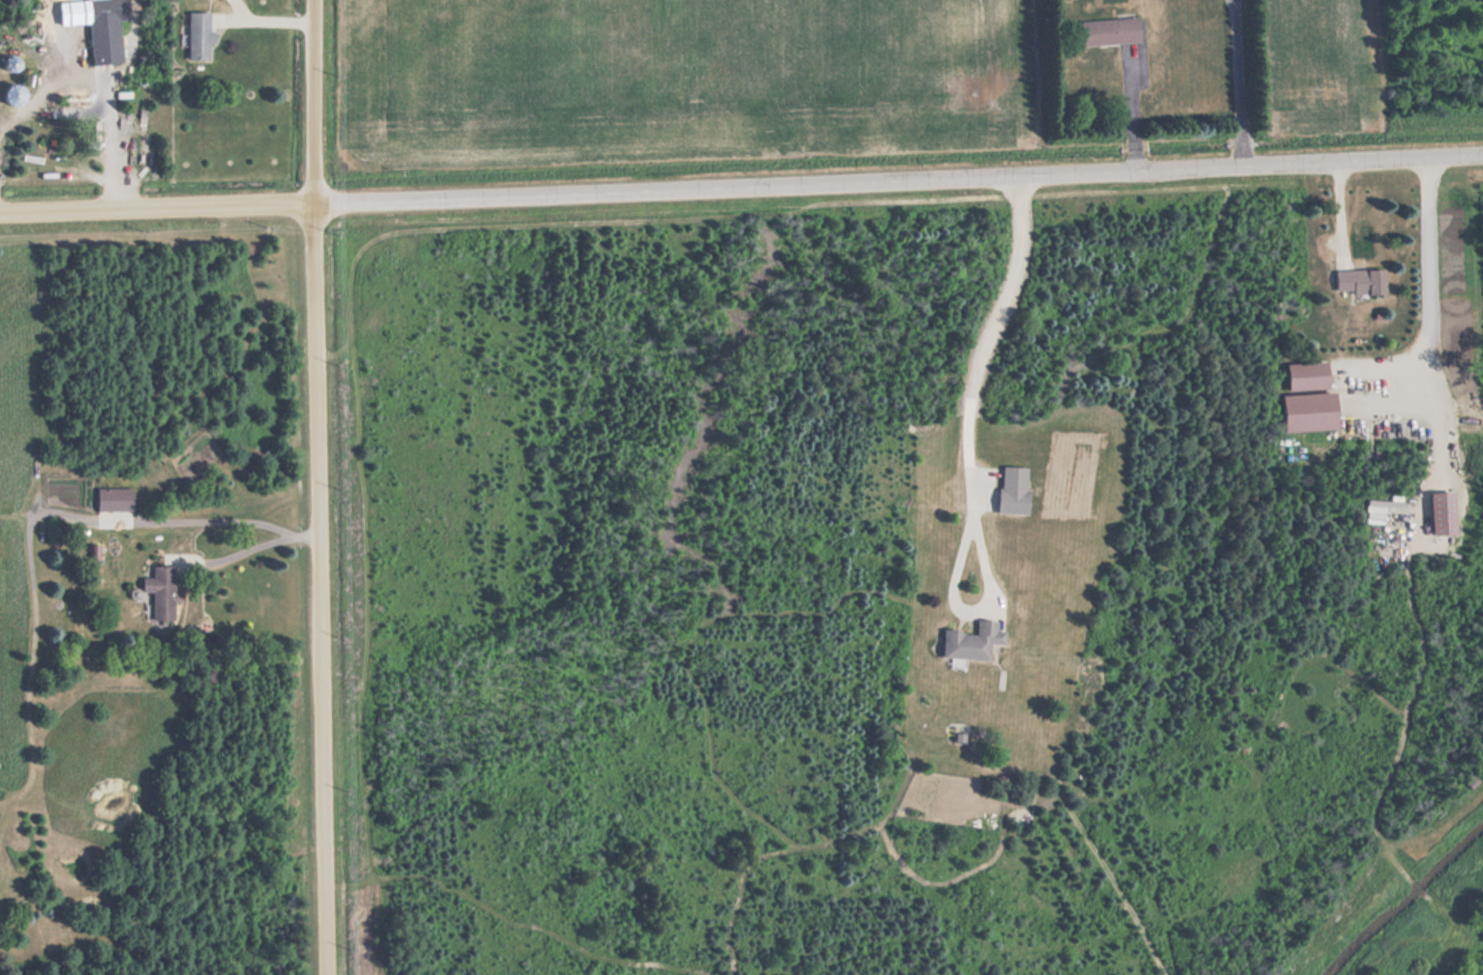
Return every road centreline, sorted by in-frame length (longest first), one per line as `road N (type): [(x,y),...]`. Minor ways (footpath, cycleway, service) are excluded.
road 1 (residential): [(307,207),(1482,154)]
road 2 (residential): [(320,974),(307,207)]
road 3 (residential): [(0,217),(307,207)]
road 4 (residential): [(307,207),(309,0)]

